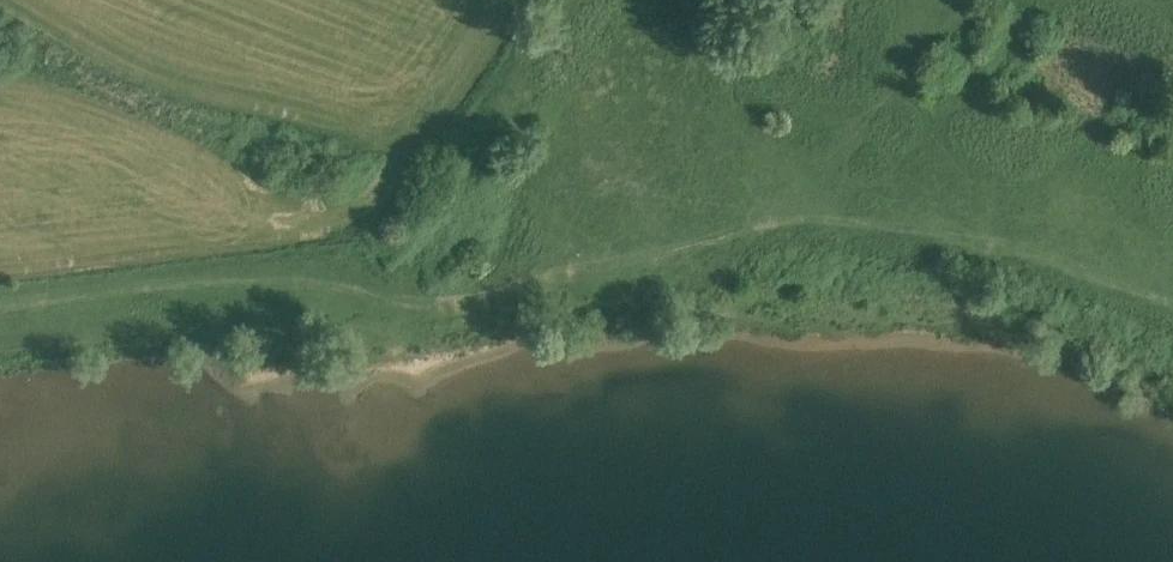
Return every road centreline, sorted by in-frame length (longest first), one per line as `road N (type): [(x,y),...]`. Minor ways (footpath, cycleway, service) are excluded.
road 1 (track): [(520,0),(392,194),(353,222)]

